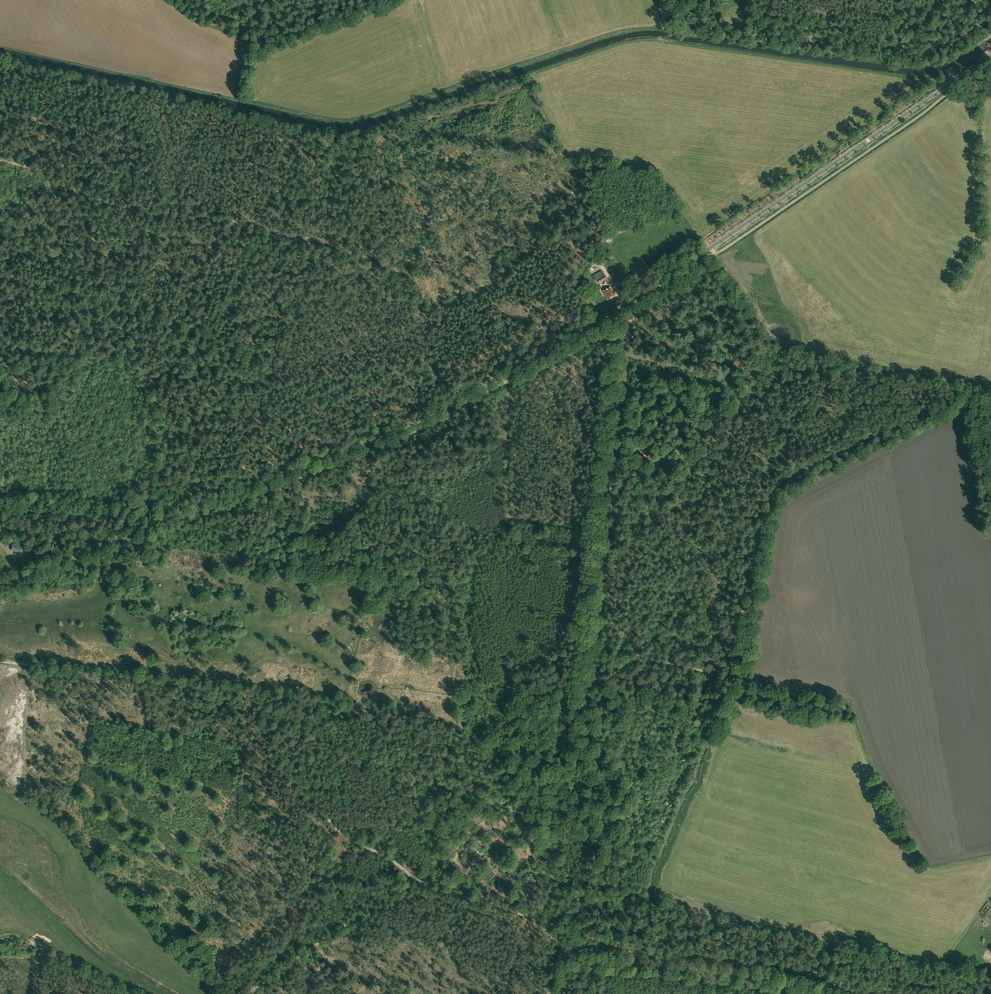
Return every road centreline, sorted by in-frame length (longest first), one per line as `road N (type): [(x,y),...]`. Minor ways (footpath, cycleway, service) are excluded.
road 1 (tertiary): [(0,585),(419,420),(629,303),(990,57)]

